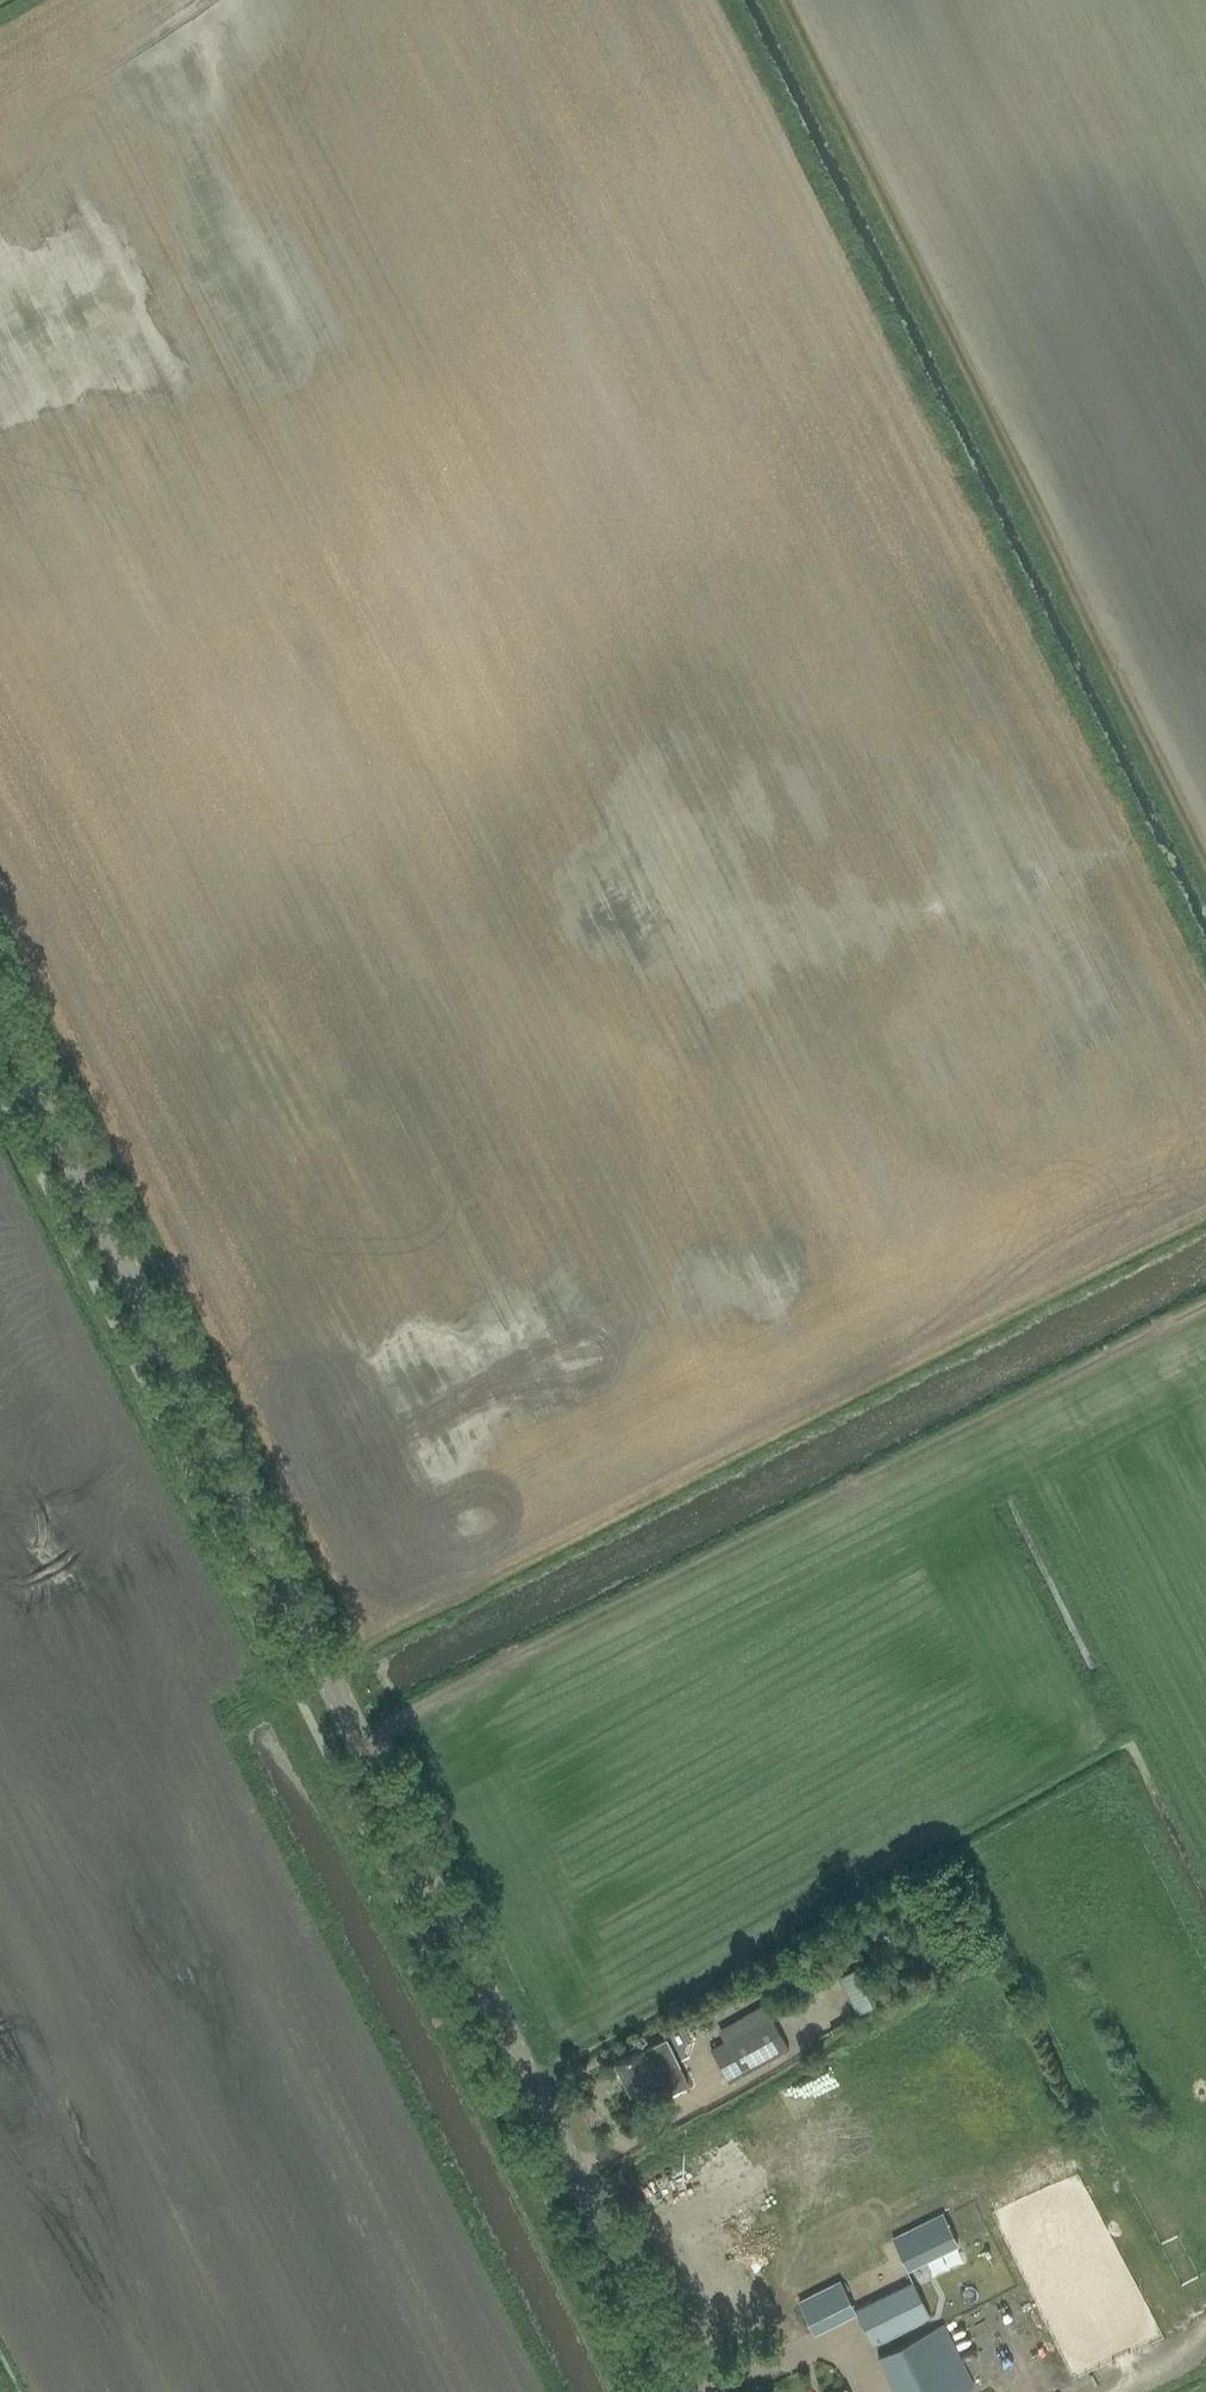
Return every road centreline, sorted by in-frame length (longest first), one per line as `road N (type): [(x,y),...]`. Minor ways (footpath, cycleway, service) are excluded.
road 1 (tertiary): [(679,2391),(0,1009)]

